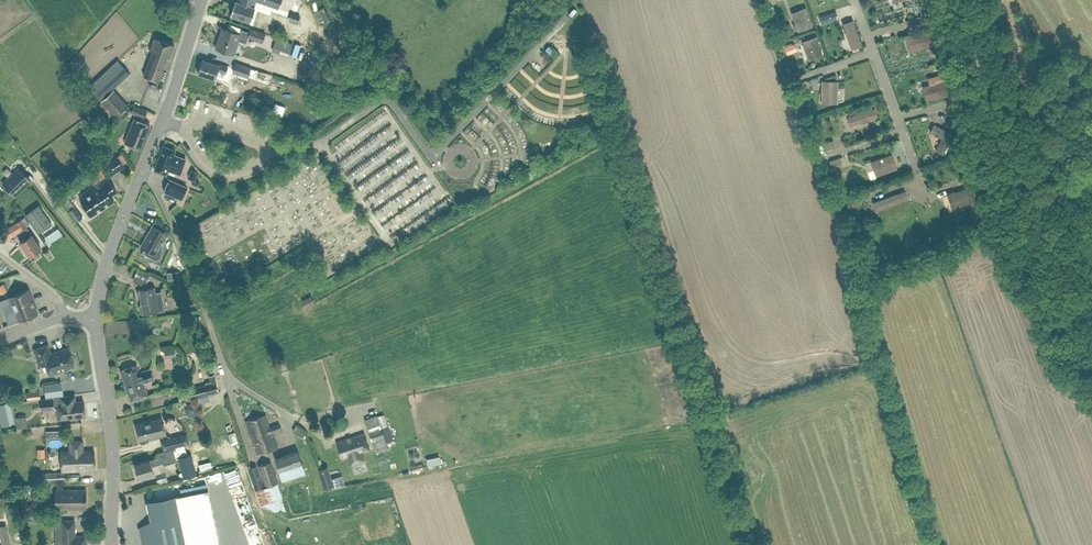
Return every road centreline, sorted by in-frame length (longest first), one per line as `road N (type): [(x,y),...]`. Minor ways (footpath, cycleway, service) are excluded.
road 1 (residential): [(298,420),(225,370),(172,226),(141,172)]
road 2 (tertiary): [(111,544),(112,442),(96,318)]
road 3 (tertiary): [(141,172),(201,0)]
road 4 (tertiary): [(96,318),(105,267),(141,172)]

